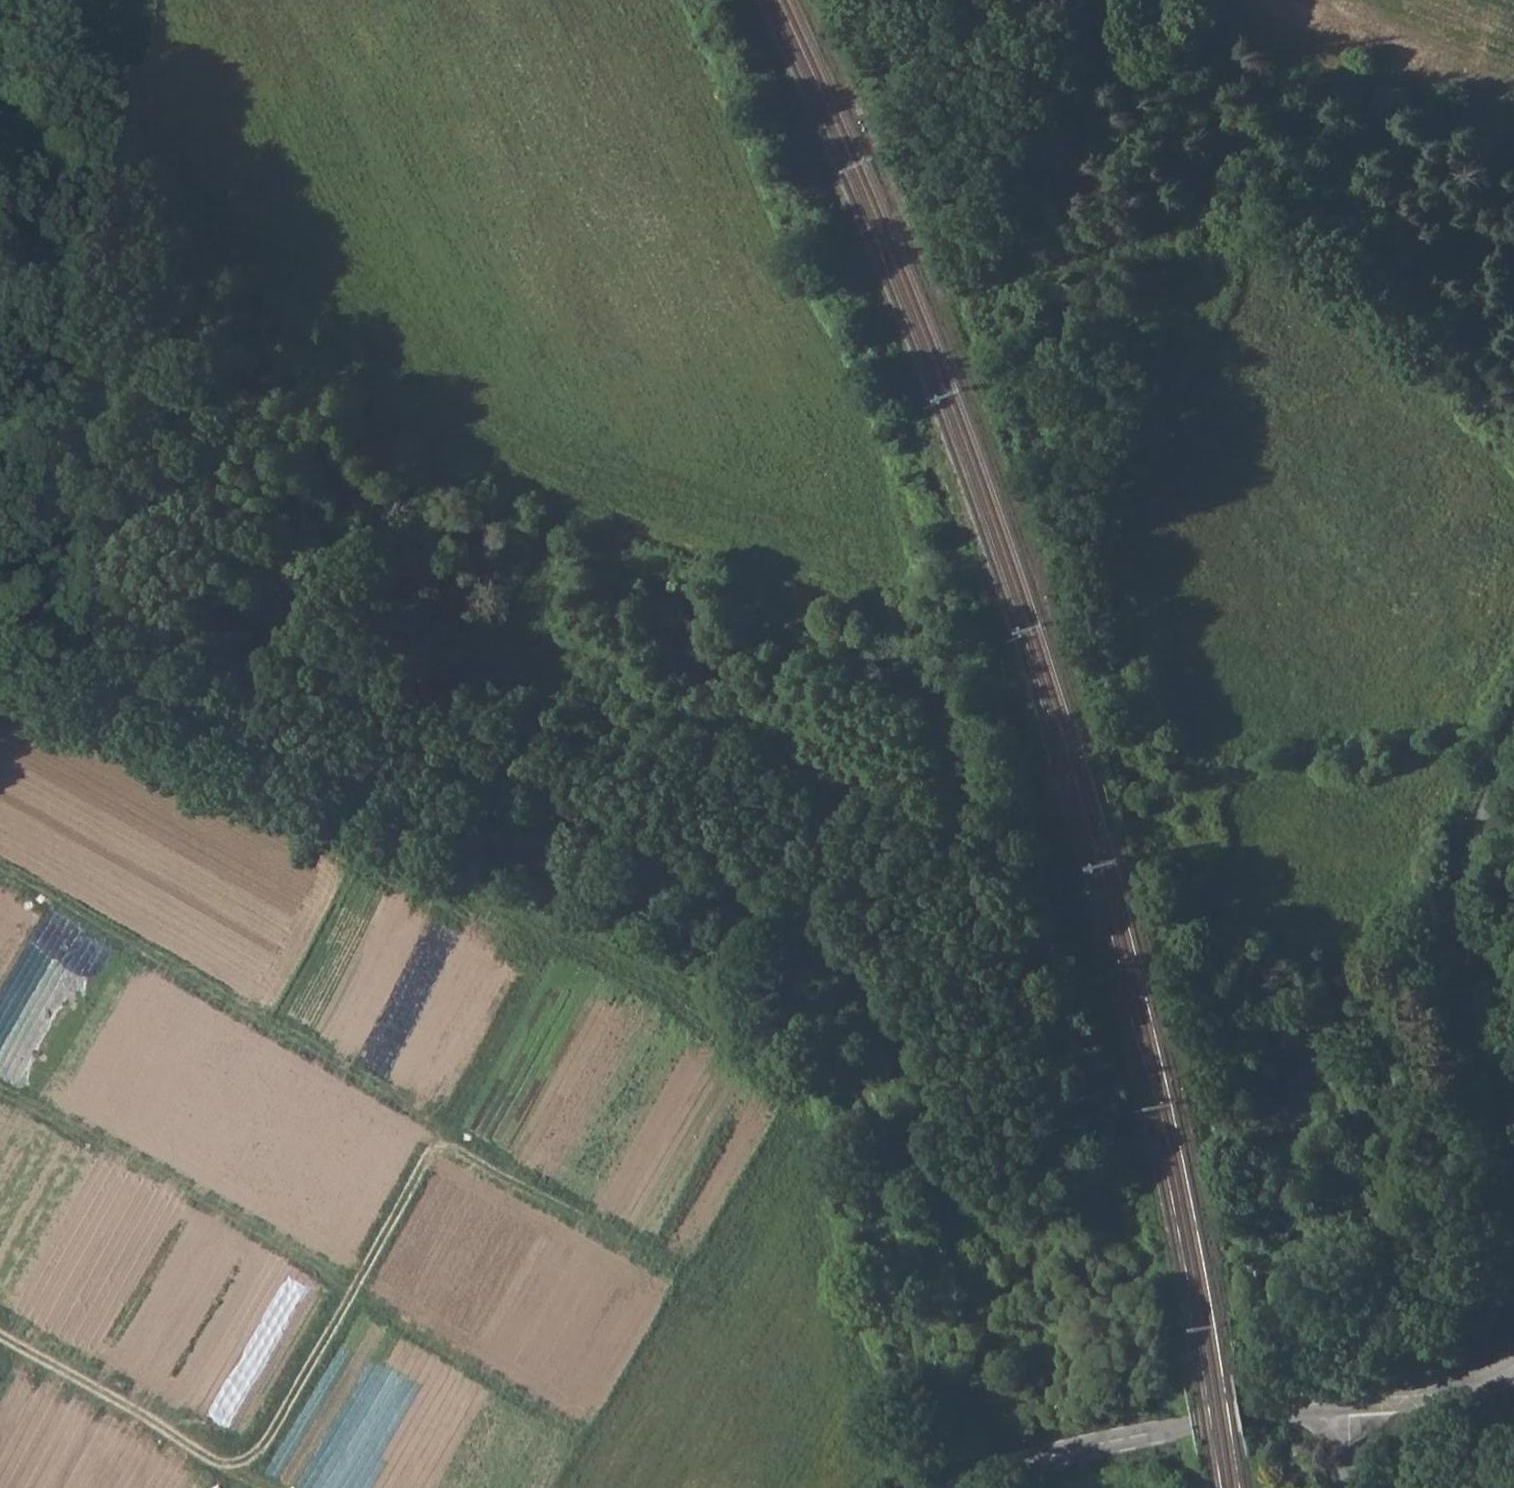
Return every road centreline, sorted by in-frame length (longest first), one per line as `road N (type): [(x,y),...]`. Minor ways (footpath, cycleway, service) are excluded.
road 1 (tertiary): [(966,1487),(1072,1452),(1349,1402)]
road 2 (tertiary): [(1513,1100),(1483,1017),(1469,943),(1474,868),(1513,771)]
road 3 (tertiary): [(1349,1402),(1466,1386),(1513,1363)]

